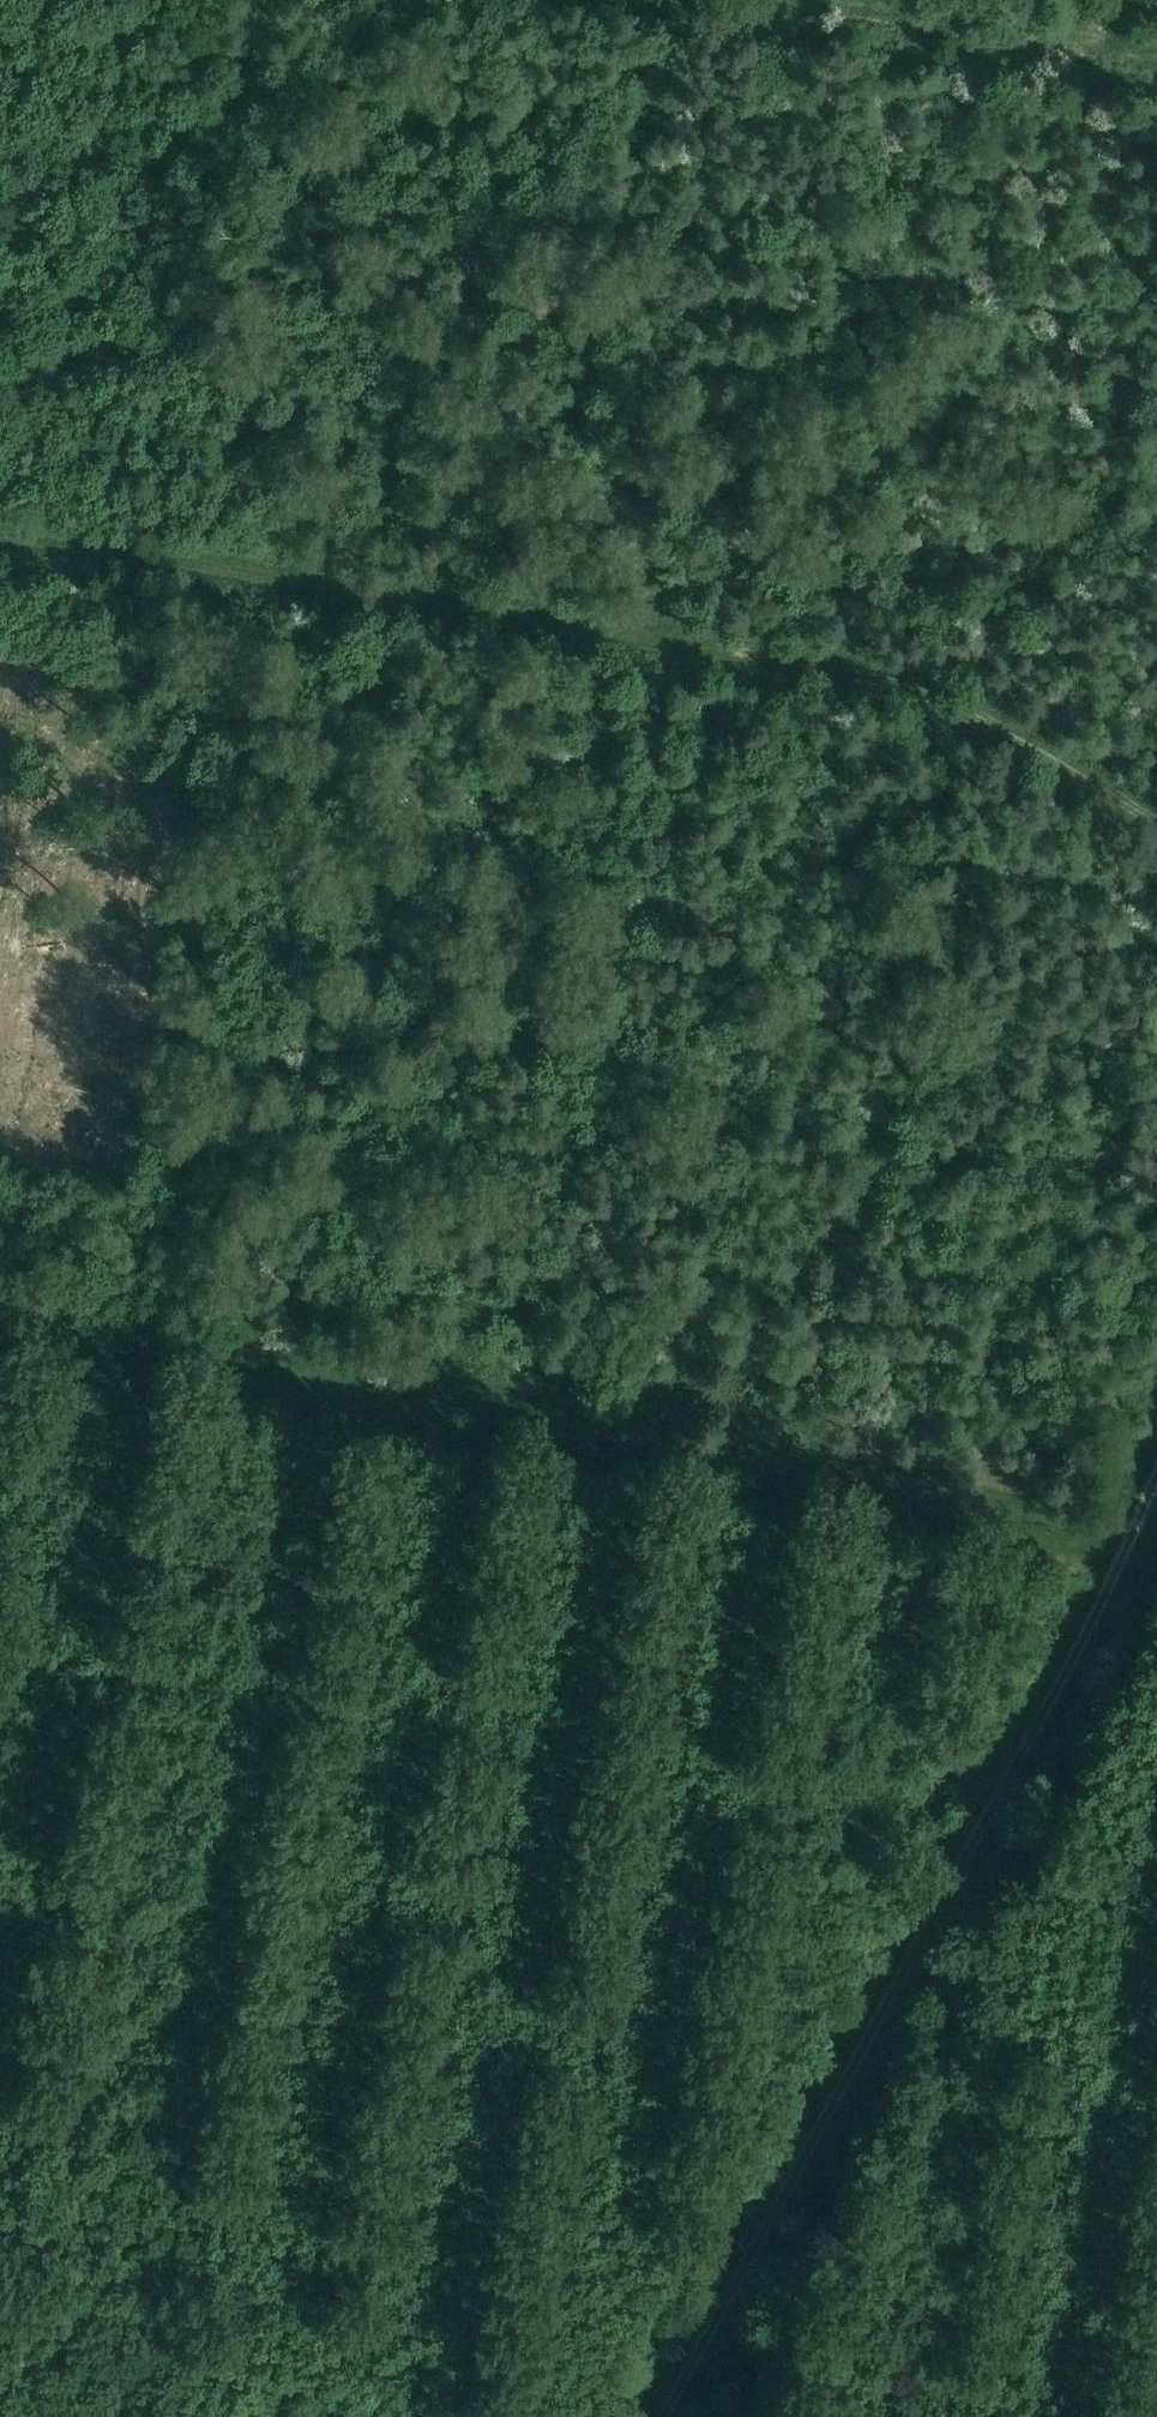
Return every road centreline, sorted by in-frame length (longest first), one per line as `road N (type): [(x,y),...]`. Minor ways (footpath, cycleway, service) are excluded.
road 1 (track): [(0,541),(728,650),(904,687),(990,723),(1156,824)]
road 2 (track): [(0,1335),(1156,1564)]
road 3 (track): [(663,2416),(1053,1695),(1156,1473)]

